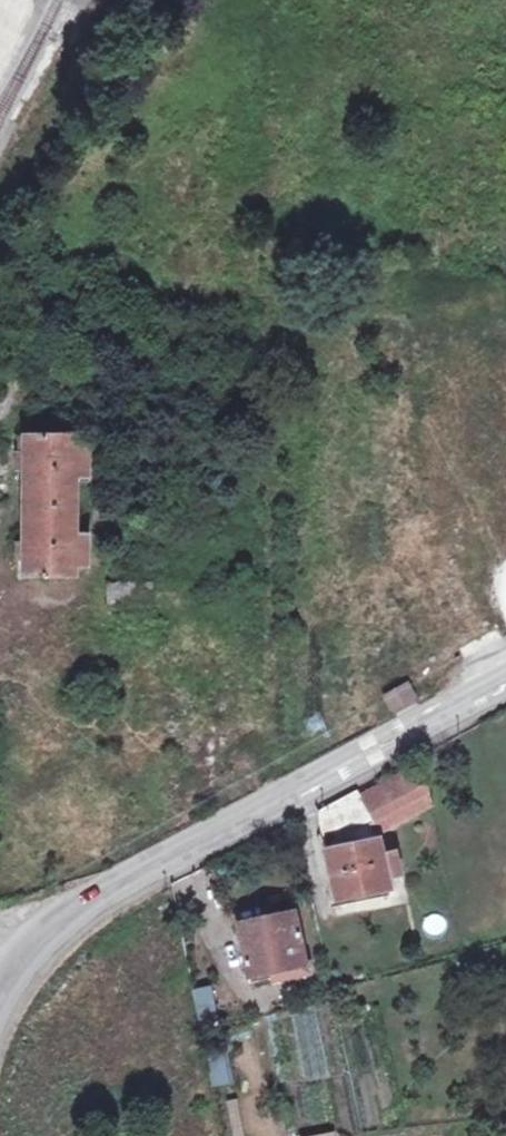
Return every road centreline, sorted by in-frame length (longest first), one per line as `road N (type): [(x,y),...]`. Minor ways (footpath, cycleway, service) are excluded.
road 1 (tertiary): [(505,686),(98,897),(0,991)]

